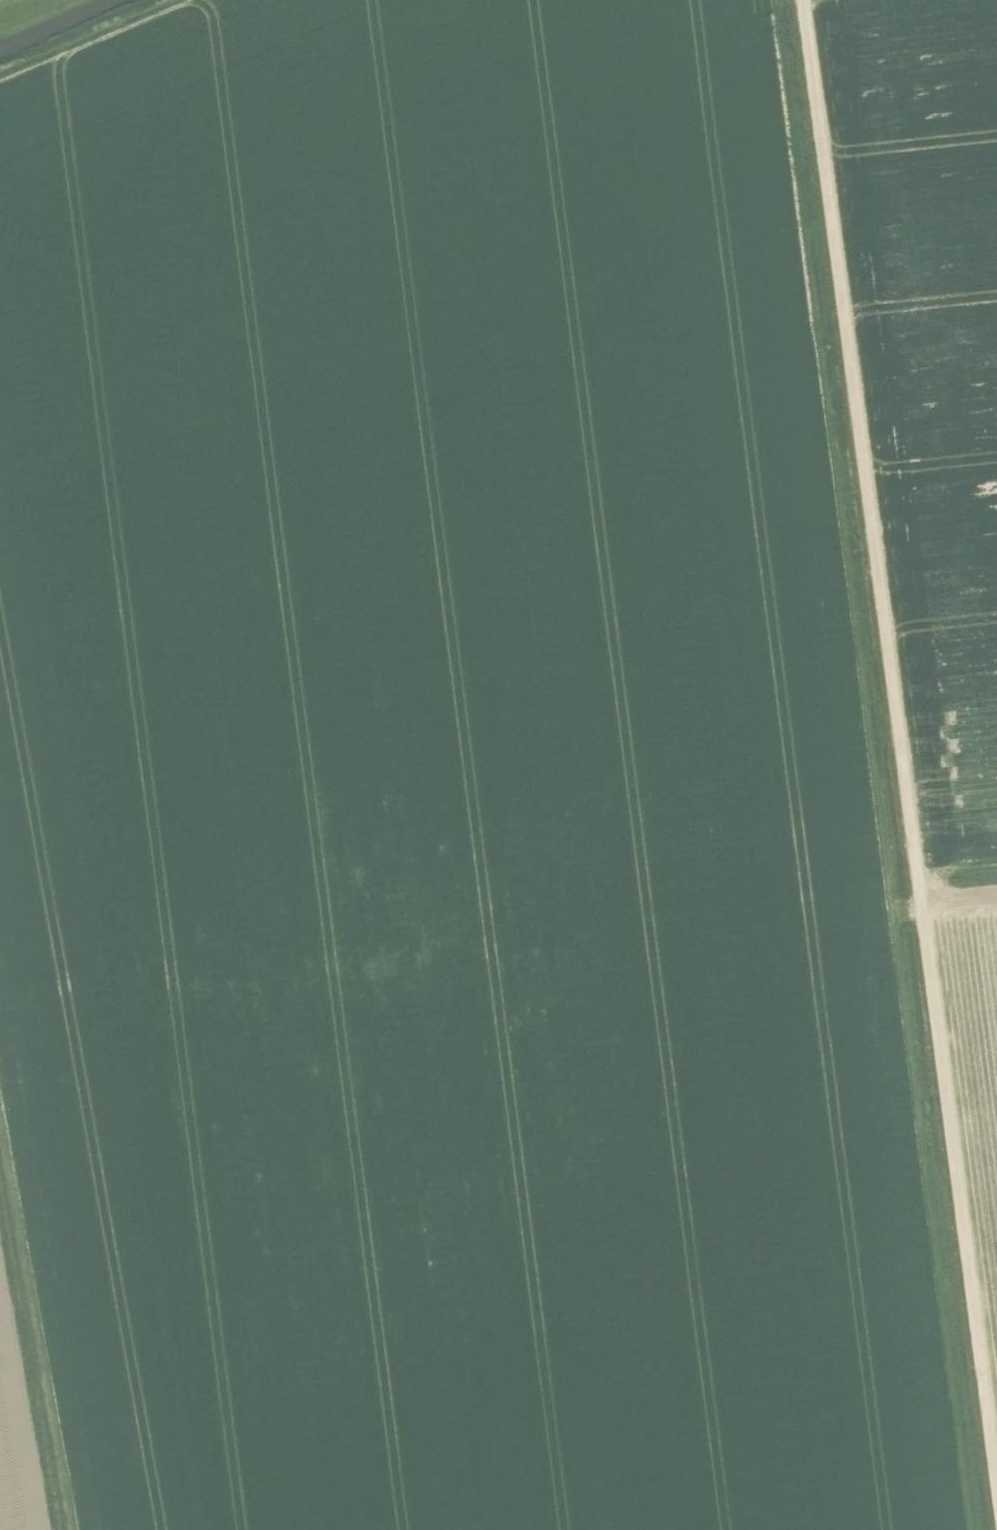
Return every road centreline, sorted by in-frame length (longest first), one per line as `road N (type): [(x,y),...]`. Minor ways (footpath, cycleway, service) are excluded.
road 1 (track): [(996,1482),(809,0)]

